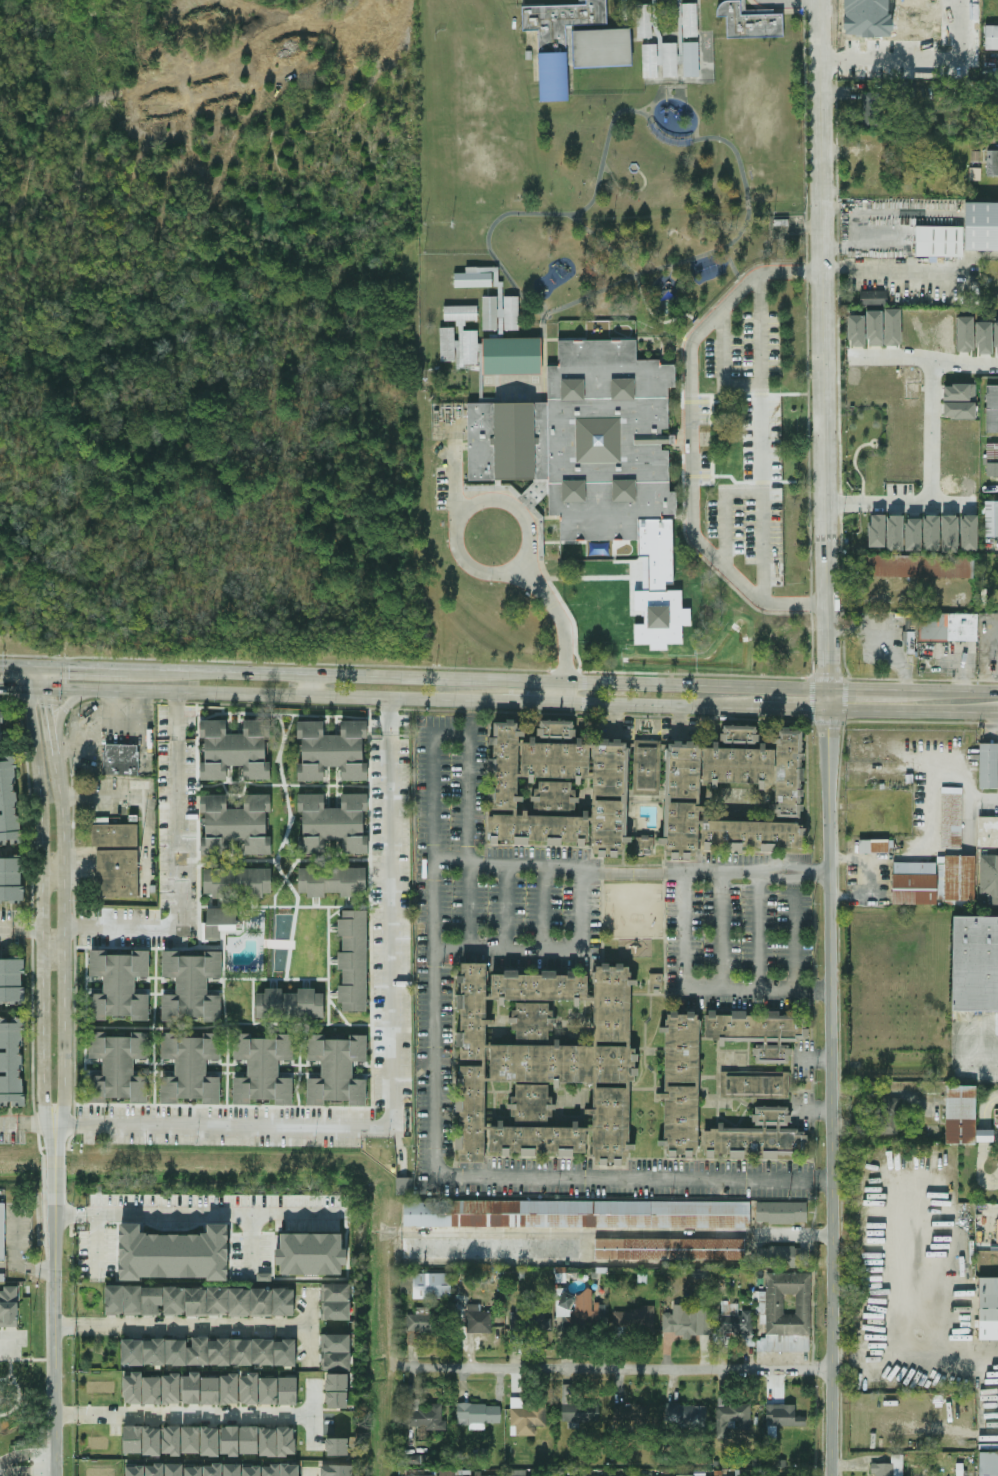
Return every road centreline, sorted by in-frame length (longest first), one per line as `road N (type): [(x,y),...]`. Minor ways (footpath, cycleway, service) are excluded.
road 1 (residential): [(830,1475),(818,0)]
road 2 (secondary): [(997,694),(0,666)]
road 3 (secondary): [(0,687),(506,700)]
road 4 (secondary): [(565,702),(997,714)]
road 5 (residential): [(832,1370),(413,1367)]
road 6 (tertiary): [(53,1127),(64,1099),(64,855),(49,756)]
road 7 (tertiary): [(39,766),(42,1097),(53,1127)]
road 8 (tertiary): [(55,1475),(53,1127)]
road 9 (residential): [(74,1324),(309,1322)]
road 10 (residential): [(76,1415),(311,1415)]

